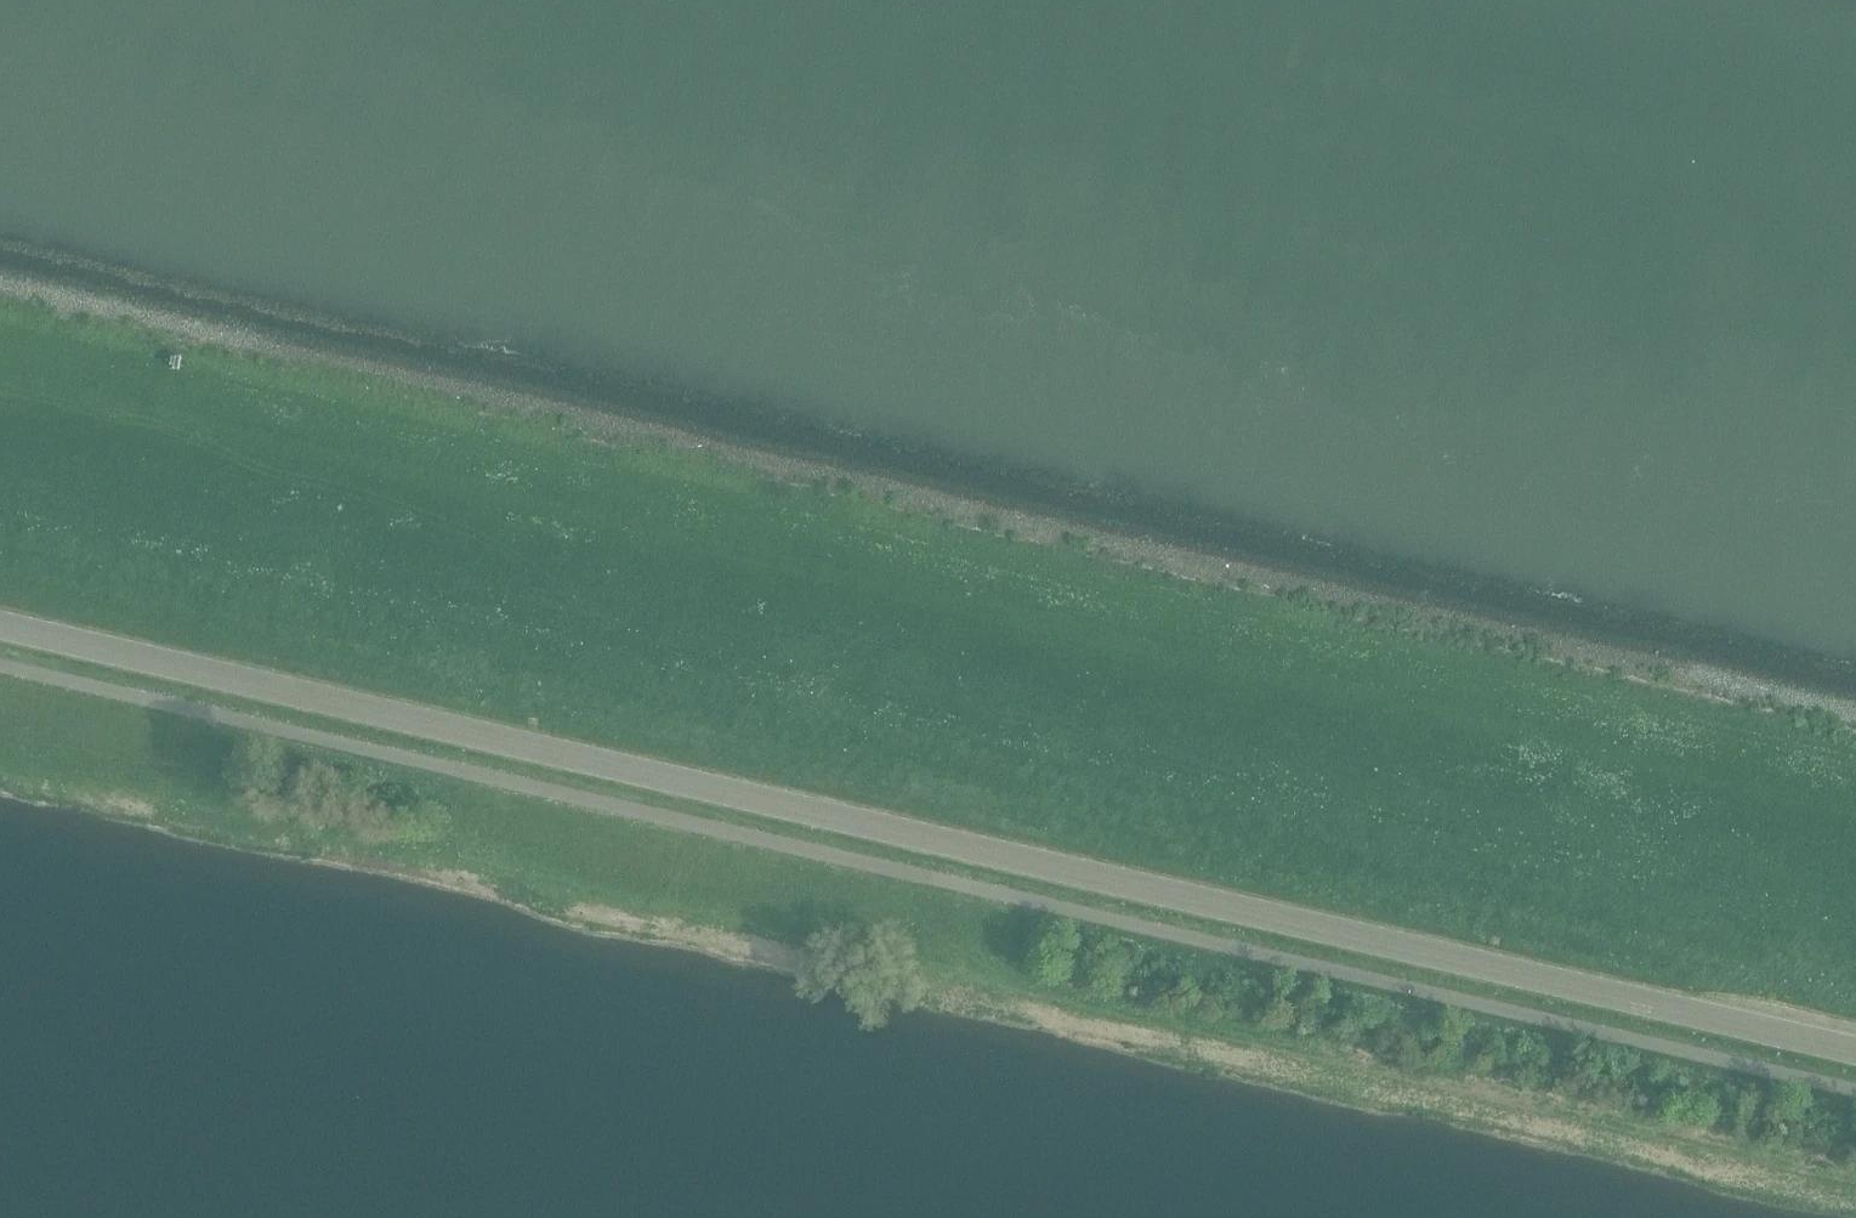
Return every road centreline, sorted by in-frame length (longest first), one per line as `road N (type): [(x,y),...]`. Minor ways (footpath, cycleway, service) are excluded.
road 1 (unclassified): [(1855,1043),(0,627)]

